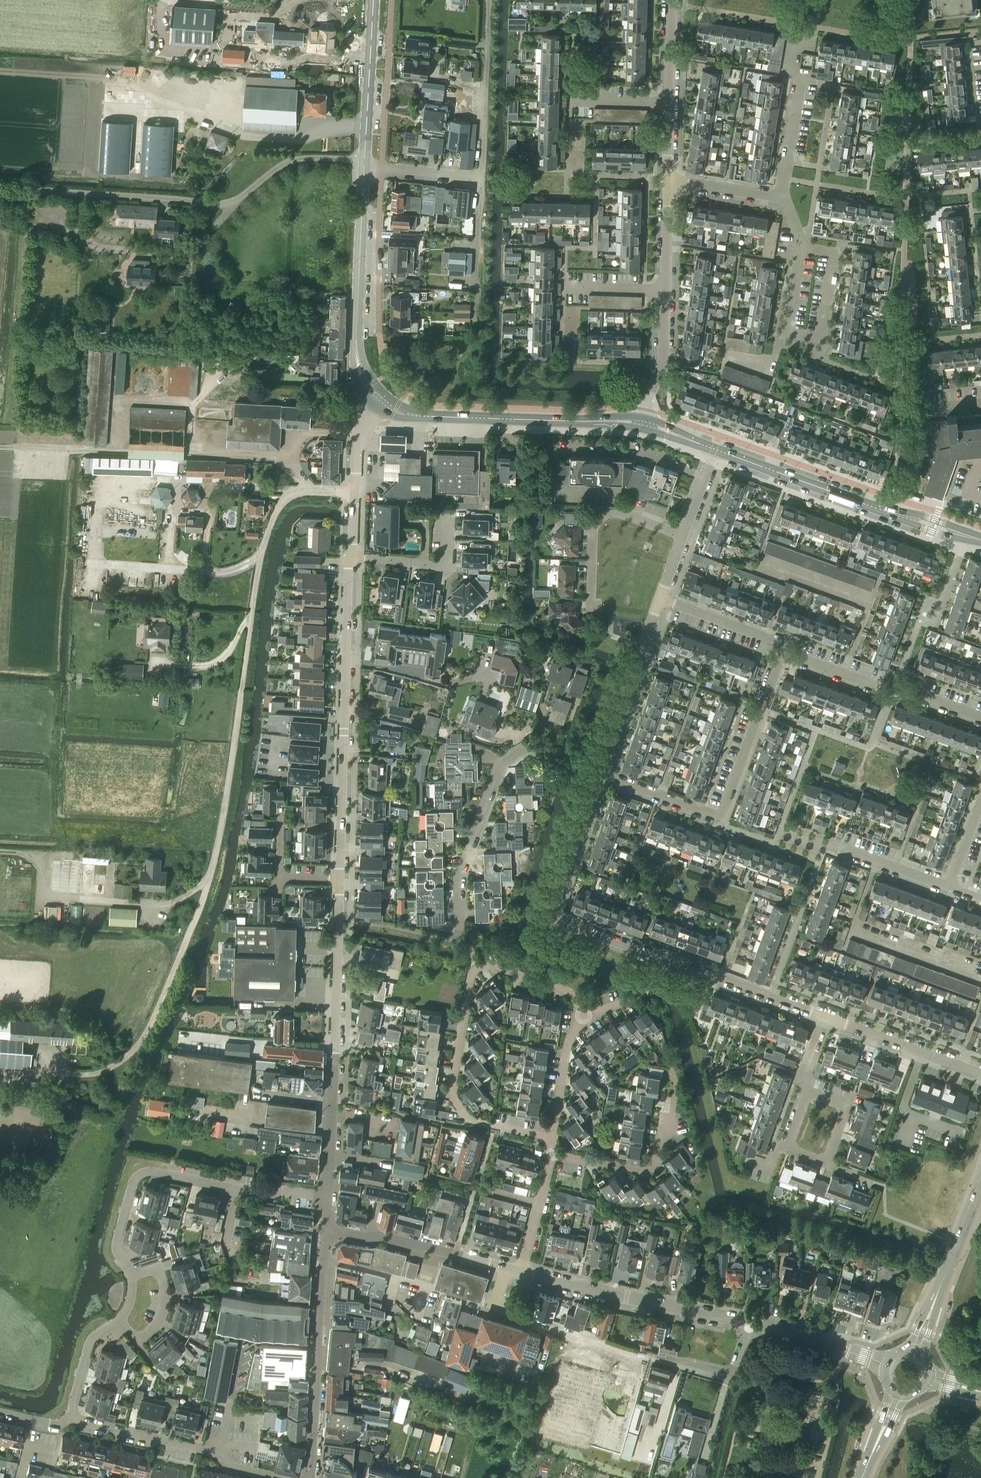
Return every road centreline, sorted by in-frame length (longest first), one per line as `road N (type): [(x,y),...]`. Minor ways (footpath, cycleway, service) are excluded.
road 1 (residential): [(353,491),(310,490),(276,509),(259,557),(220,832),(188,936)]
road 2 (residential): [(824,1017),(551,916),(548,904),(597,771)]
road 3 (residential): [(551,1137),(468,1120),(452,1099),(469,978),(487,965),(570,993),(584,1017)]
road 4 (secondary): [(356,348),(373,0)]
road 5 (residential): [(340,879),(352,555)]
road 6 (residential): [(328,1196),(340,879)]
road 7 (residential): [(597,771),(720,817),(783,652)]
road 8 (residential): [(457,924),(456,879),(497,767),(531,748),(597,771)]
road 9 (residential): [(520,1272),(750,1324)]
road 10 (residential): [(282,1477),(229,1464),(216,1452),(71,1418)]
road 11 (residential): [(324,1259),(311,1477)]
road 12 (residential): [(235,1188),(142,1174),(117,1242),(130,1276)]
road 13 (secondary): [(715,446),(889,510)]
road 14 (residential): [(327,1228),(508,1267)]
road 15 (residential): [(597,771),(659,599)]
road 16 (residential): [(593,607),(592,533),(600,517),(627,516),(683,535)]
road 17 (residential): [(495,1306),(324,1259)]
road 18 (residential): [(980,1074),(824,1017)]
road 19 (secondary): [(420,416),(582,421)]
road 20 (residential): [(782,195),(801,81),(789,63),(793,44)]
road 21 (residential): [(552,1154),(643,1169),(655,1160),(672,1115)]
road 22 (residential): [(638,1359),(495,1306)]
road 23 (residential): [(352,555),(439,568),(449,513)]
road 24 (residential): [(786,333),(803,246),(782,195)]
road 25 (residential): [(750,1324),(885,1364)]
road 26 (residential): [(783,652),(780,643),(659,599)]
road 27 (residential): [(130,1276),(158,1271),(162,1313),(139,1339),(119,1321)]
road 28 (secondary): [(933,1306),(980,1184)]
road 29 (residential): [(551,1137),(565,1051),(584,1017)]
road 30 (residential): [(647,413),(663,364),(664,290)]
road 31 (residential): [(520,1272),(552,1154)]
road 32 (residential): [(750,1324),(730,1373),(666,1360)]

